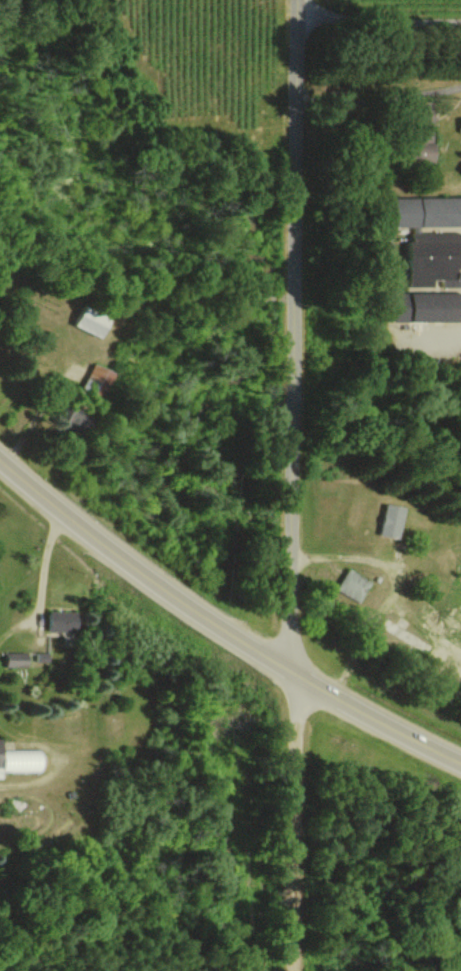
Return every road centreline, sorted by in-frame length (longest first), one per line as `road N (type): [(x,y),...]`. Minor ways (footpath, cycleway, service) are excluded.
road 1 (residential): [(291,970),(292,0)]
road 2 (secondary): [(460,761),(294,674),(172,596),(0,458)]

